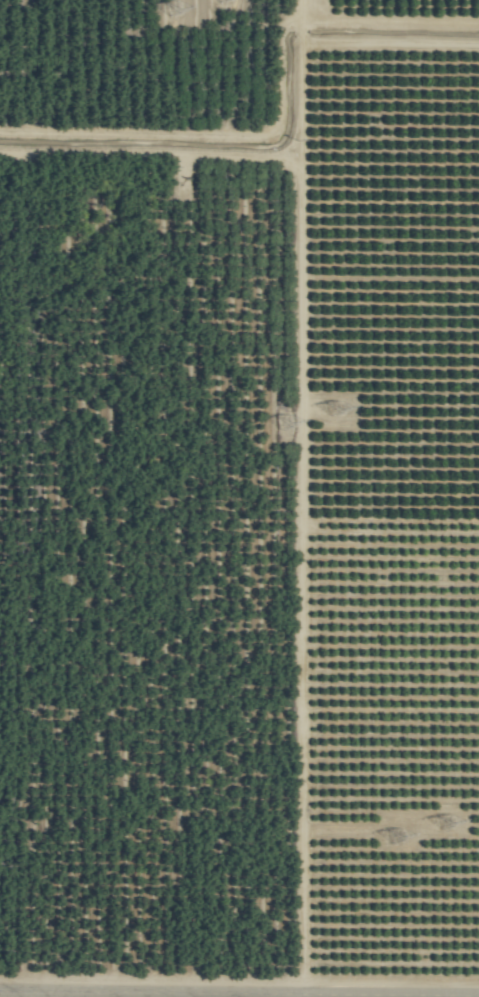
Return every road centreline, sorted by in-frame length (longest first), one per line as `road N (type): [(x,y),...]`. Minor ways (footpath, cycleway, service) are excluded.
road 1 (tertiary): [(0,986),(478,992)]

